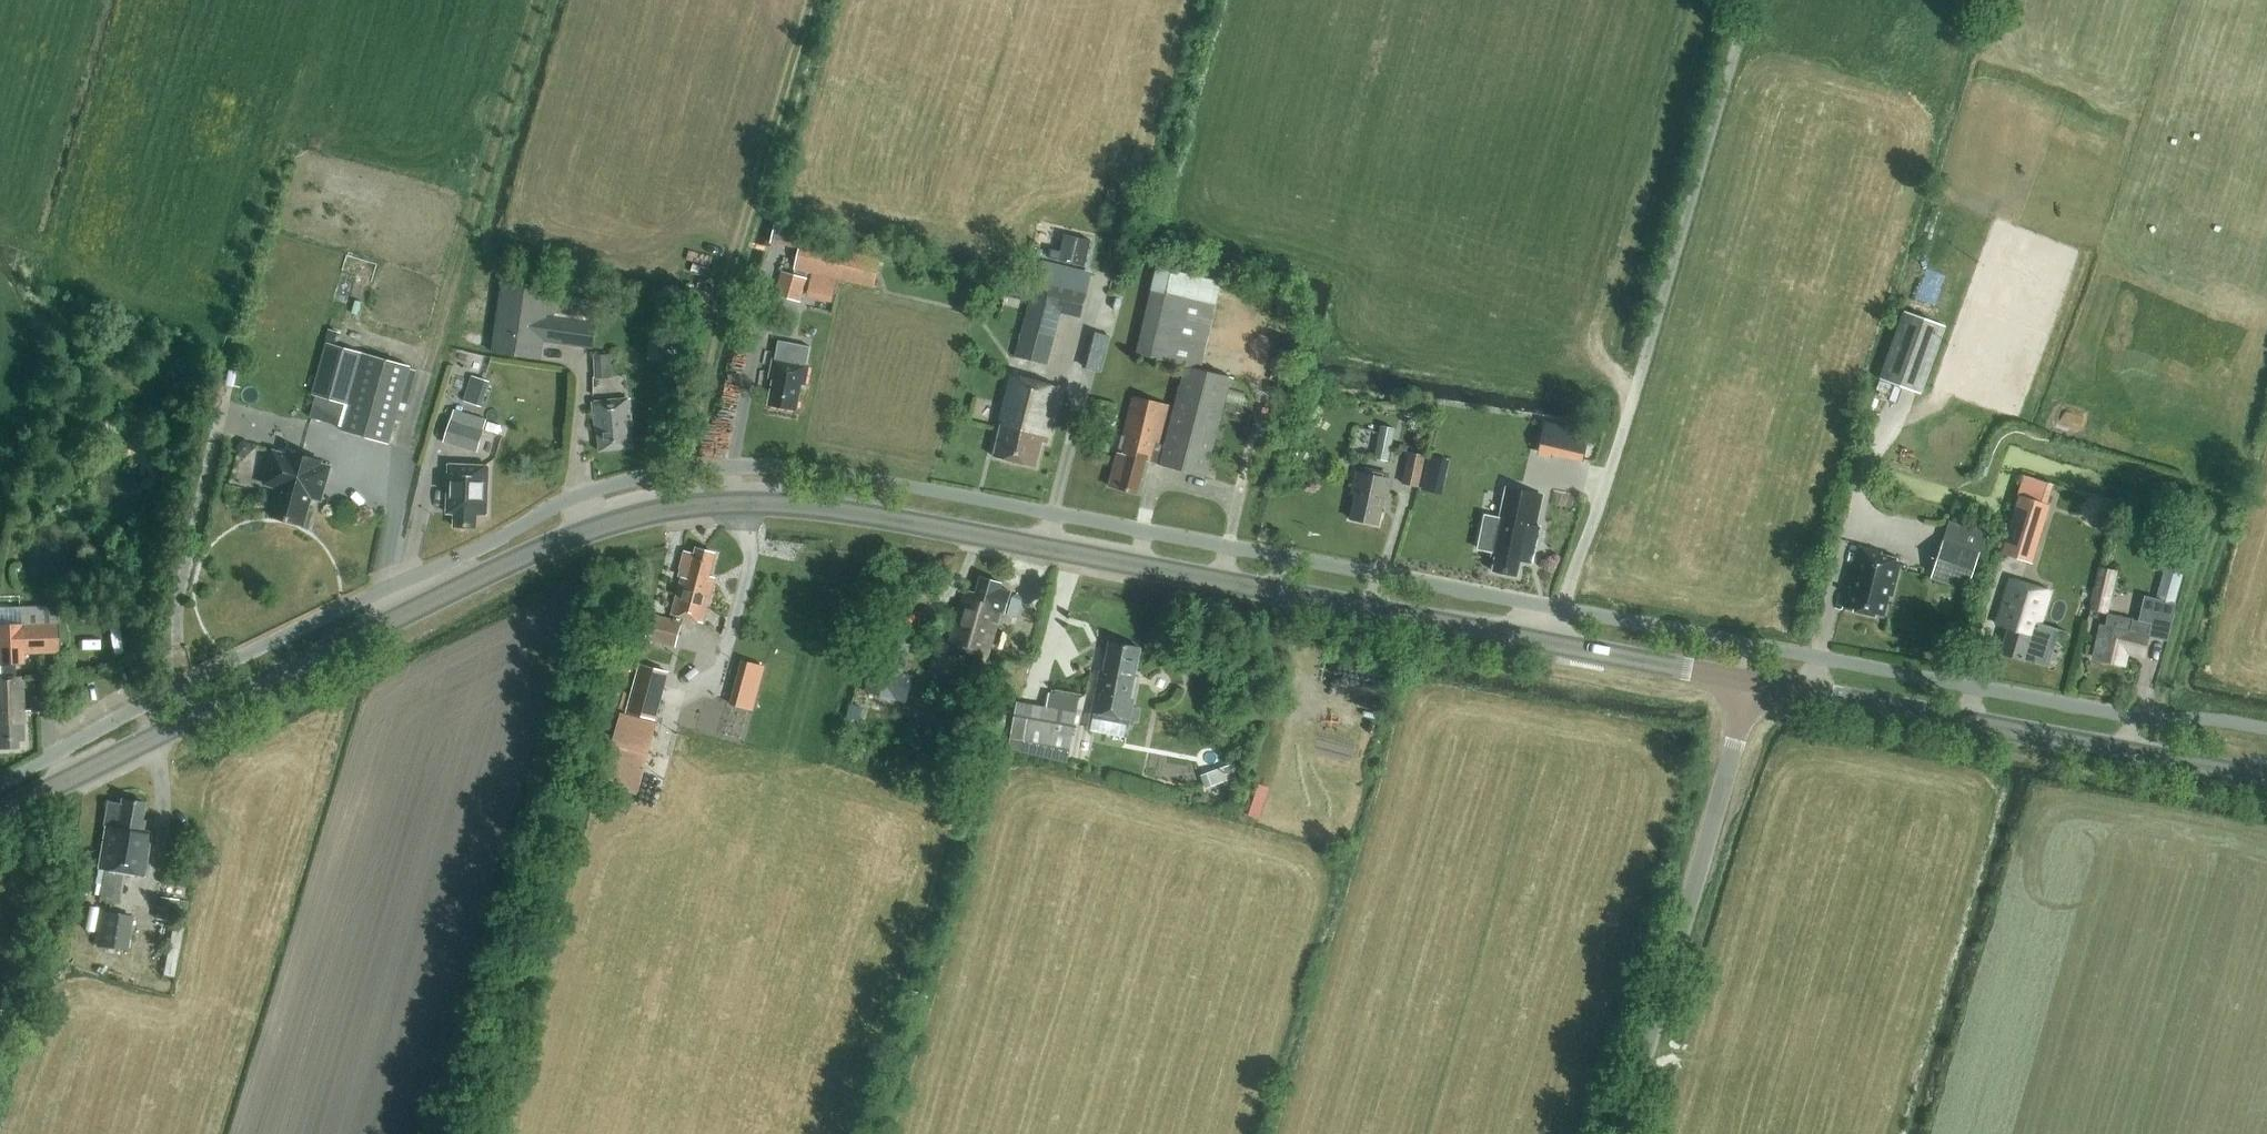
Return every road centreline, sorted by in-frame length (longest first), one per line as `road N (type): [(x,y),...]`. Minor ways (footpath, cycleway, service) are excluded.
road 1 (tertiary): [(0,817),(521,563),(622,523),(726,512),(949,529),(1551,641)]
road 2 (unclassified): [(1551,641),(1740,0)]
road 3 (tertiary): [(2266,779),(1753,683)]
road 4 (unclassified): [(1620,1133),(1753,683)]
road 5 (tertiary): [(1551,641),(1753,683)]

